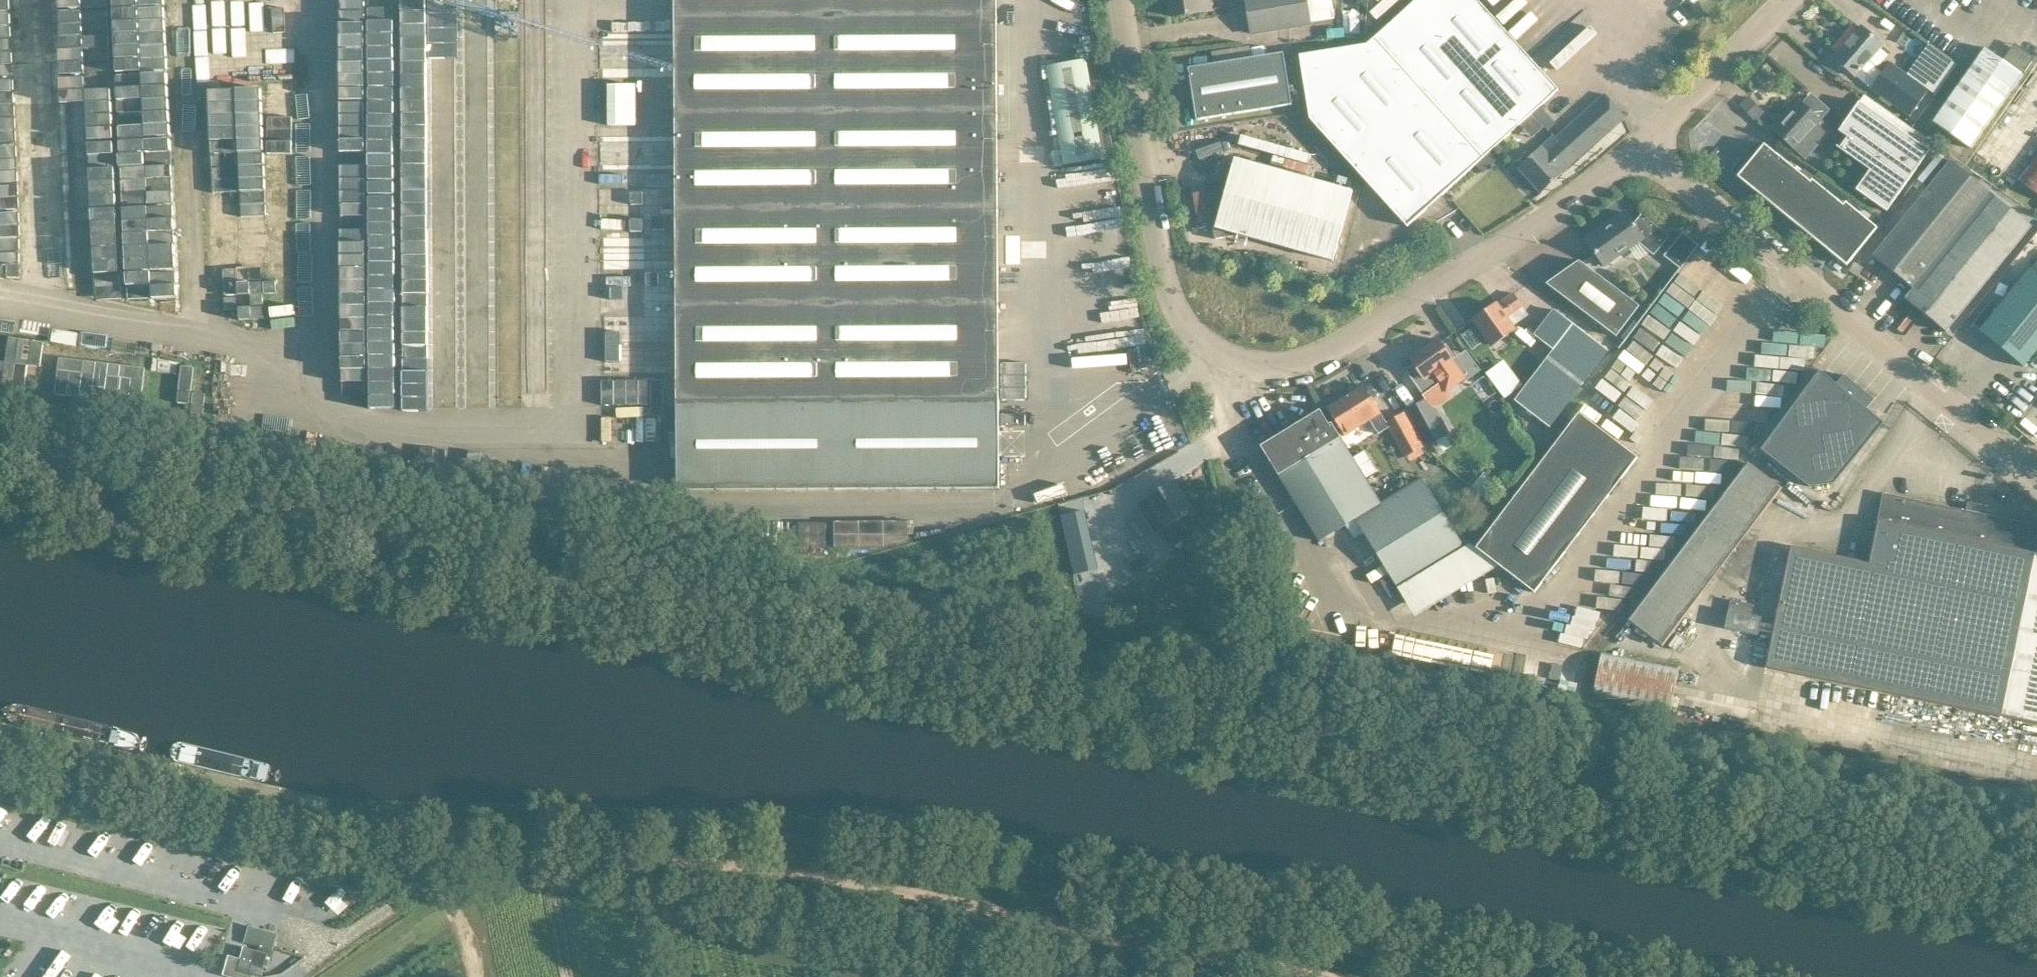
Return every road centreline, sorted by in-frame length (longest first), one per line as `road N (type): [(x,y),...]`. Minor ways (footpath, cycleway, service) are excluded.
road 1 (unclassified): [(0,777),(289,852),(772,870),(1146,948),(1341,974)]
road 2 (unclassified): [(2036,465),(1645,152)]
road 3 (unclassified): [(1239,362),(1282,369),(1339,346),(1645,152)]
road 4 (unclassified): [(1239,362),(1187,330),(1163,265),(1122,0)]
road 5 (unclassified): [(1219,720),(1249,698),(1264,662),(1226,463),(1239,362)]
road 6 (unclassified): [(1645,152),(1794,0)]

